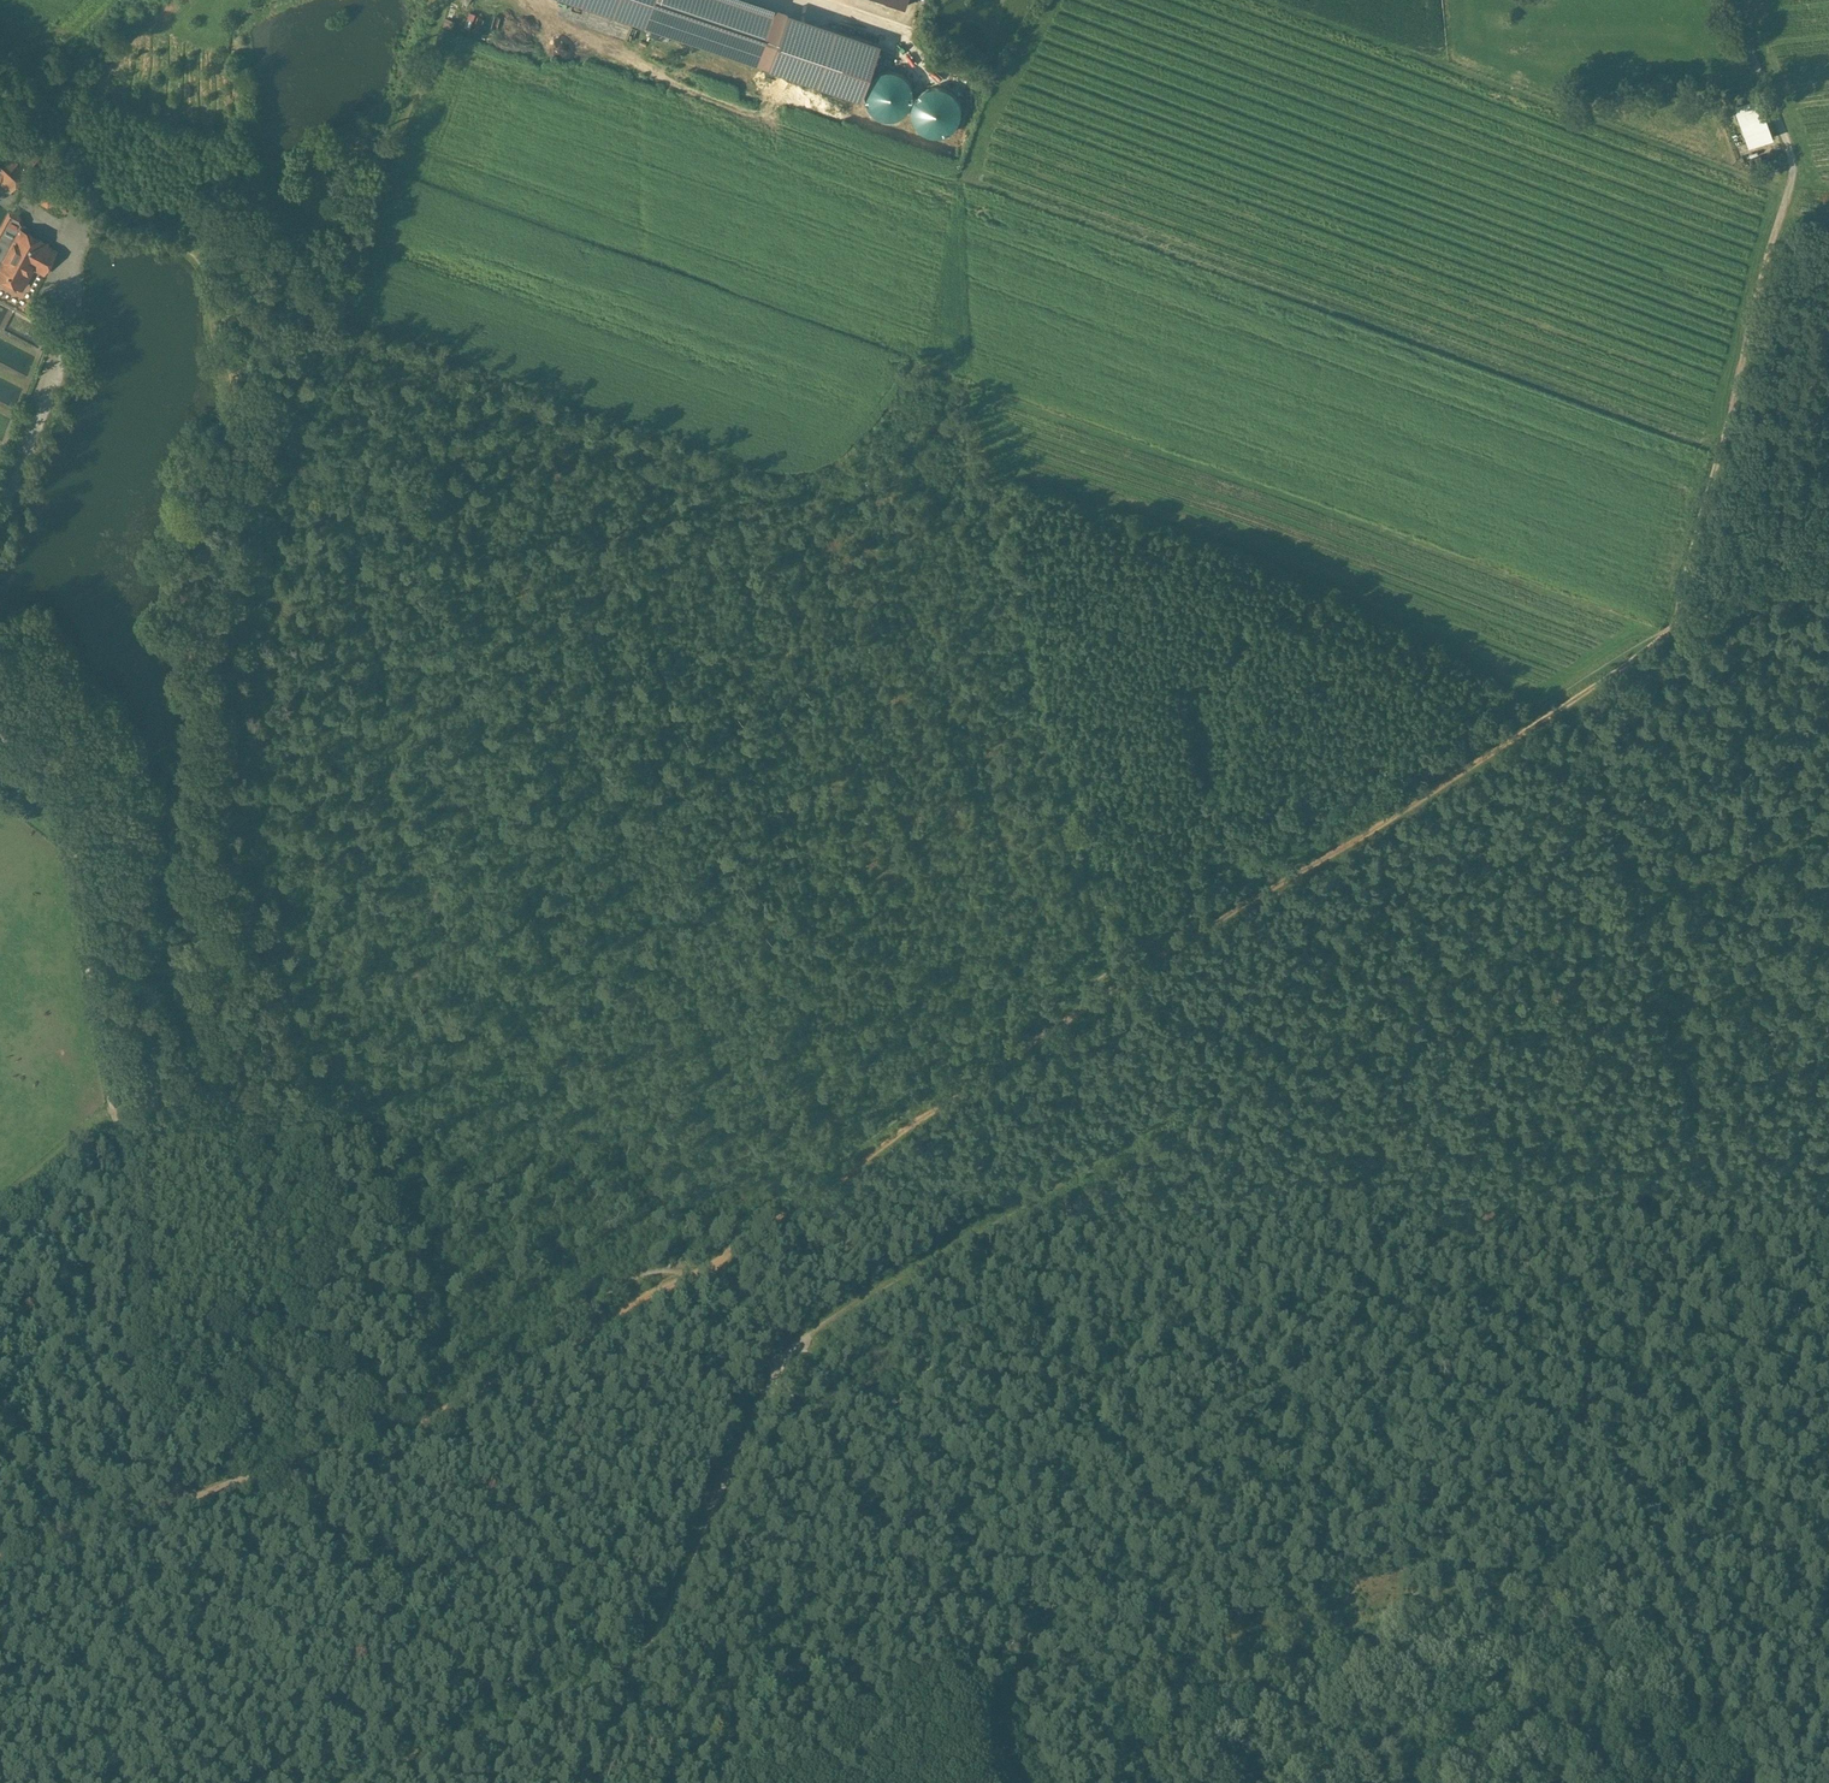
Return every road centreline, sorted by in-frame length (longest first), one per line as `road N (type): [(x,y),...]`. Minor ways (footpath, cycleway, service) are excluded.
road 1 (track): [(781,1373),(1218,1084),(1514,943),(1828,834)]
road 2 (track): [(1828,1270),(781,1373)]
road 3 (track): [(781,1373),(987,1730)]
road 4 (unclassified): [(0,743),(36,766),(73,827),(111,1108)]
road 5 (unclassified): [(1723,0),(1792,168)]
road 6 (unclassified): [(0,494),(67,331)]
road 7 (track): [(1828,553),(1675,628)]
road 8 (track): [(680,1254),(781,1373)]
road 9 (track): [(0,455),(40,352),(0,331)]

